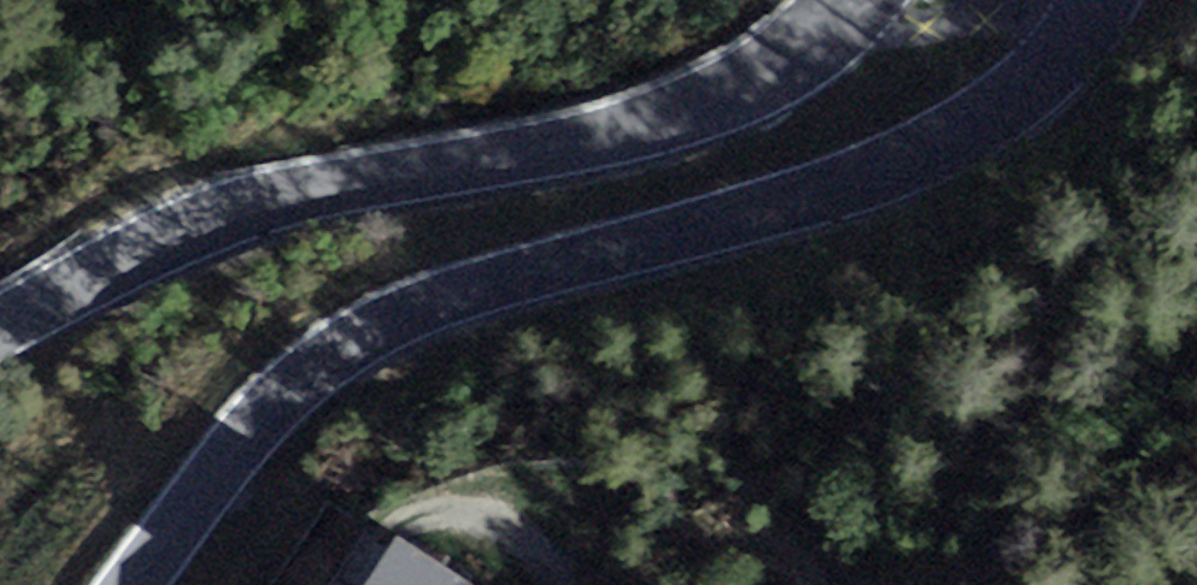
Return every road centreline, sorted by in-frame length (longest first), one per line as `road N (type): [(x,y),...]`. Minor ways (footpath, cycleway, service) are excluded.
road 1 (tertiary): [(1129,0),(1116,41),(1050,102),(902,184),(455,306),(327,378),(210,502),(153,584)]
road 2 (tertiary): [(0,341),(189,246),(368,188),(626,141),(775,84),(871,0)]

